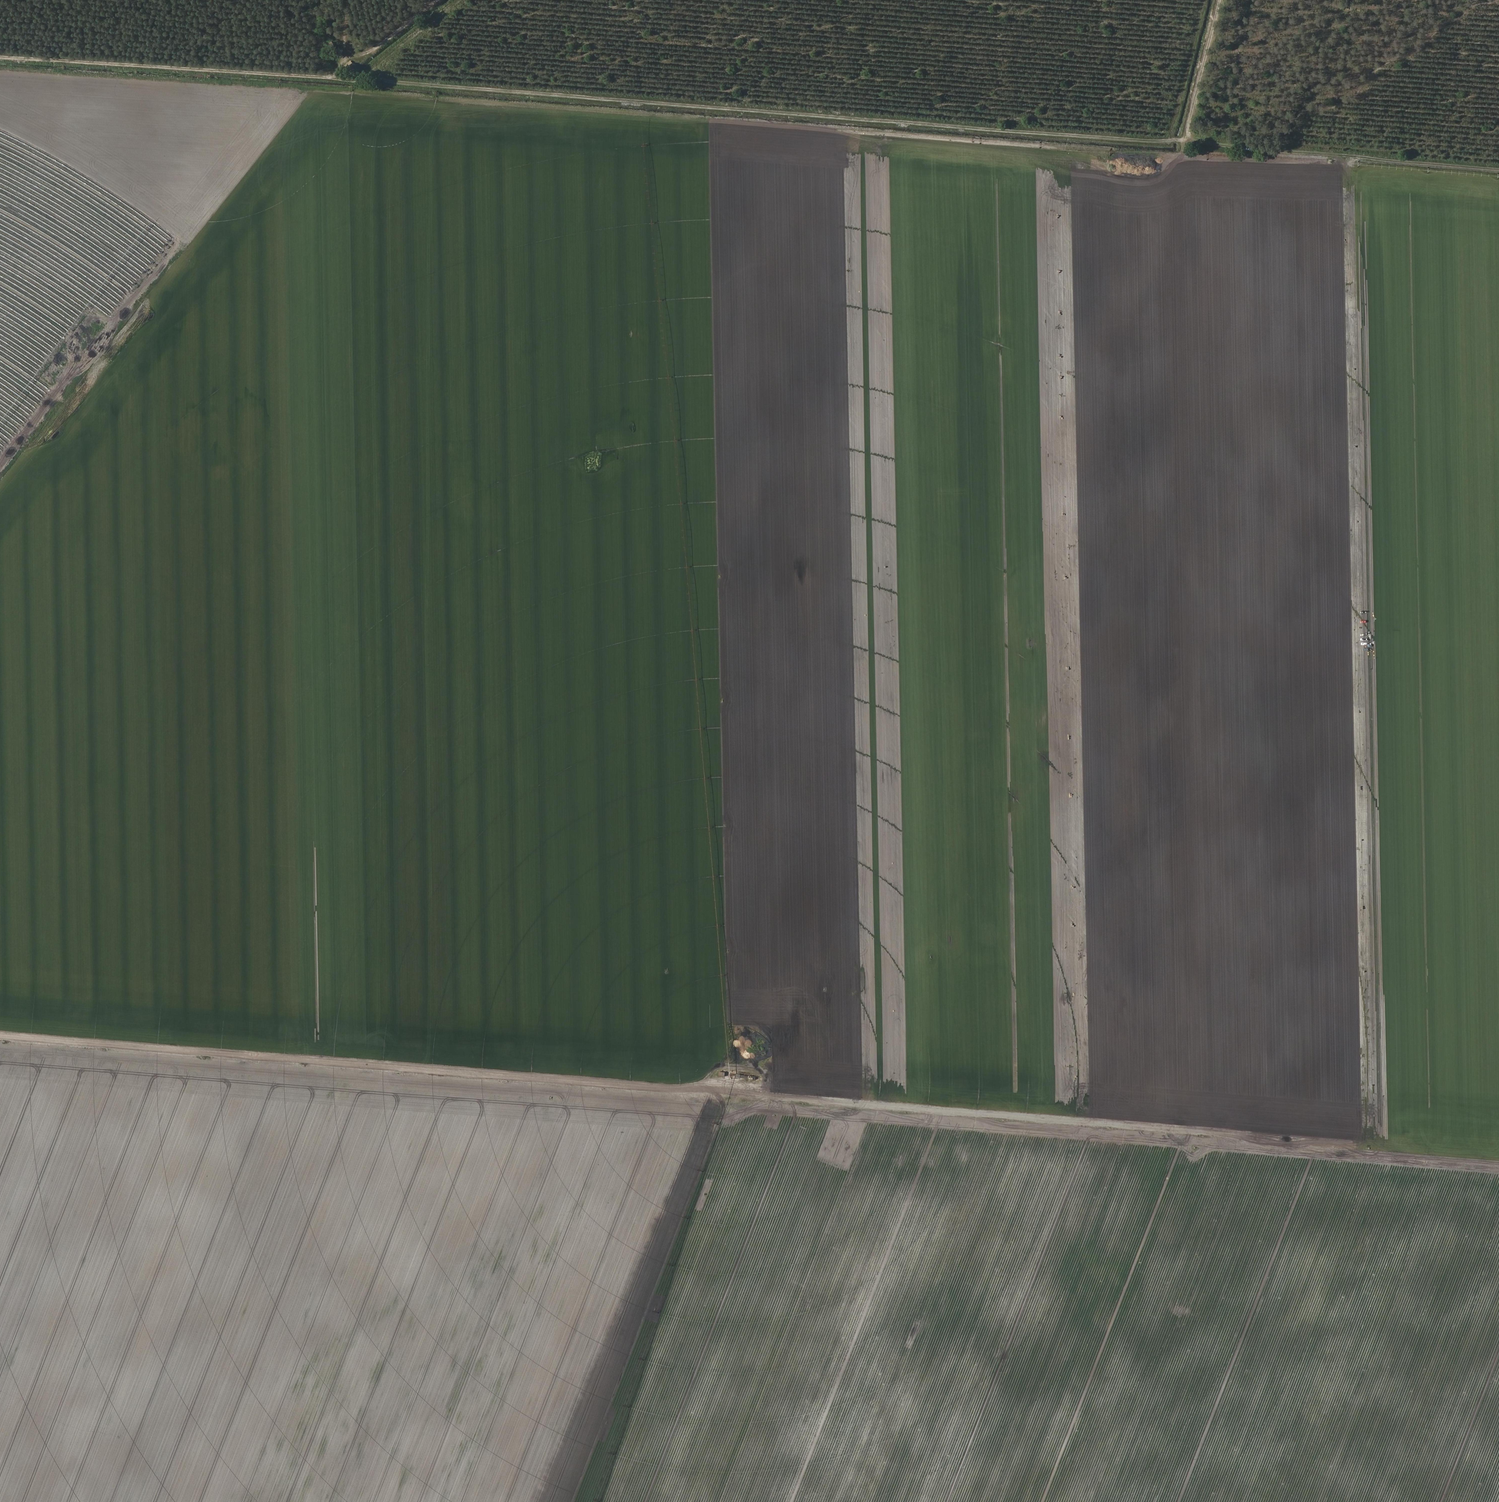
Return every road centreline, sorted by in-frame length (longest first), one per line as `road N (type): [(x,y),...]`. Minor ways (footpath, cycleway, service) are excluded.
road 1 (track): [(1498,1156),(0,1037)]
road 2 (track): [(342,73),(0,55)]
road 3 (track): [(1190,138),(1225,0)]

